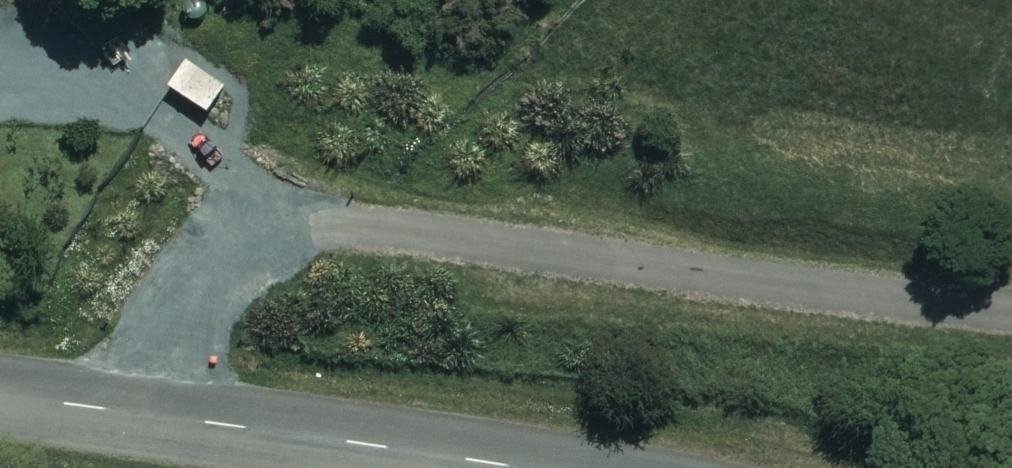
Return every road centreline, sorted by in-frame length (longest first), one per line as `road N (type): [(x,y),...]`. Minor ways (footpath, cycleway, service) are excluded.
road 1 (track): [(140,413),(192,307),(257,246),(294,229),(345,223),(1011,309)]
road 2 (unclassified): [(510,467),(0,395)]

